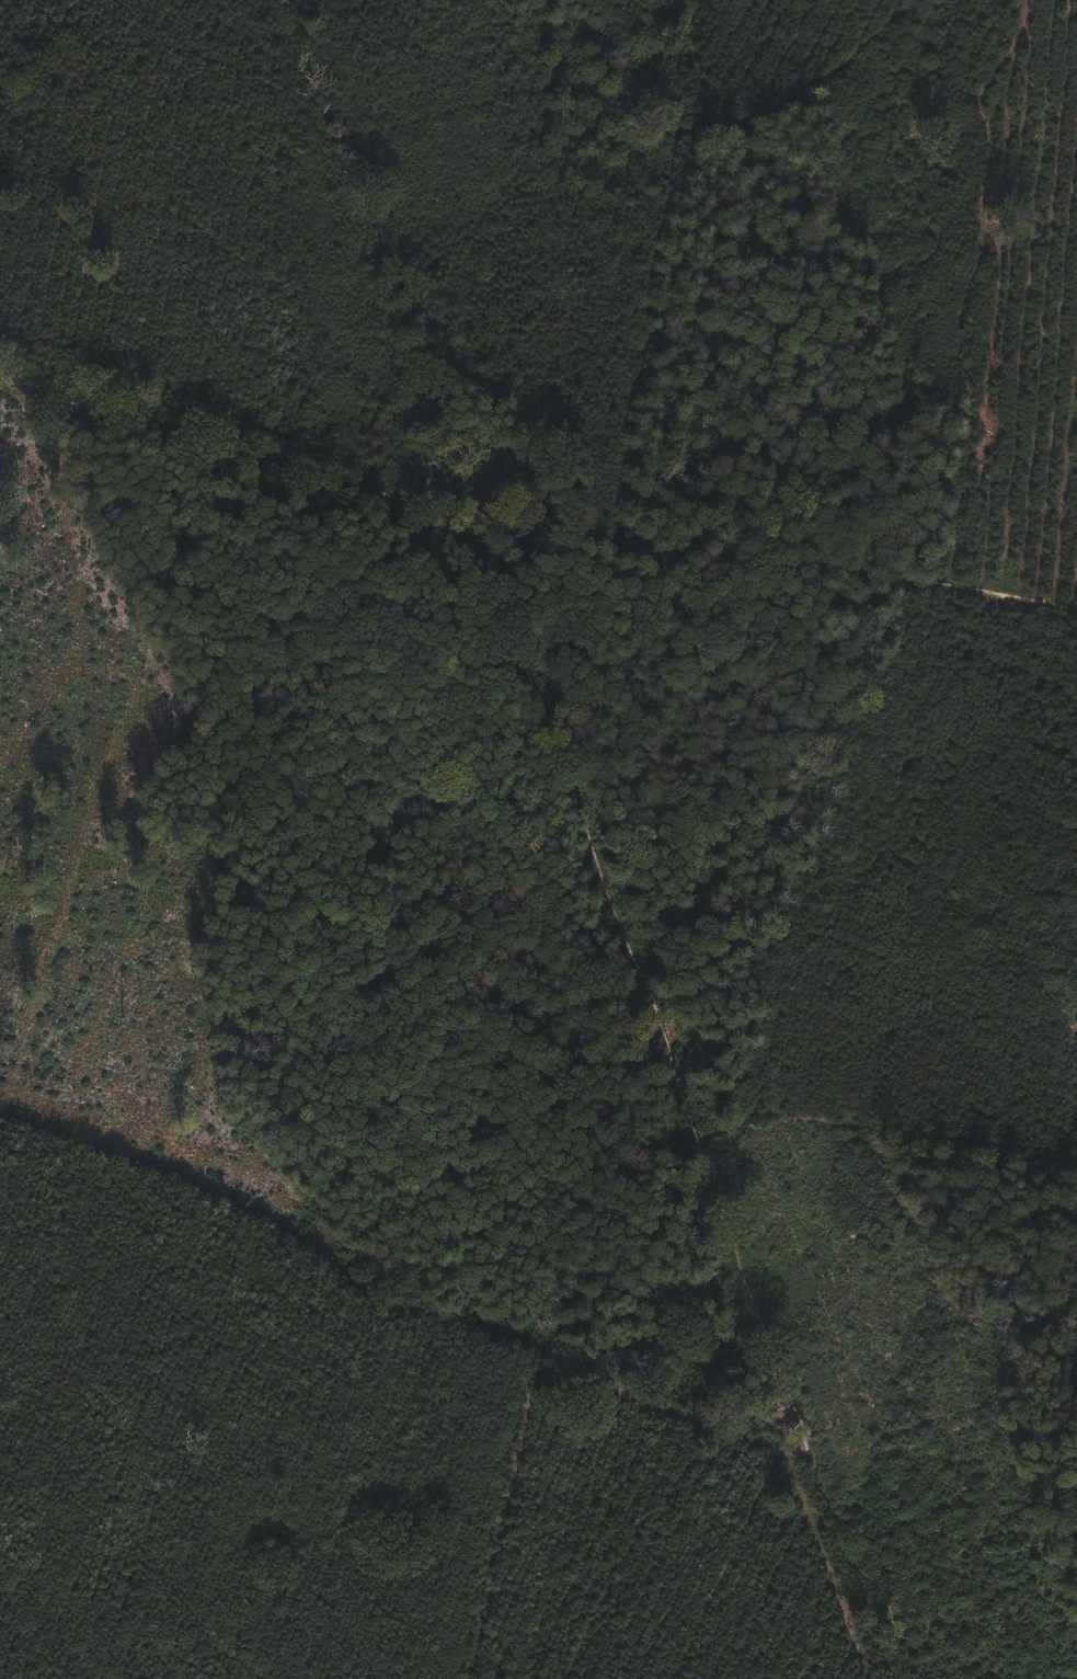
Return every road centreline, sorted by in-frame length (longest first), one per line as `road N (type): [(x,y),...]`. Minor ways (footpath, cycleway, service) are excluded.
road 1 (track): [(469,520),(1076,609)]
road 2 (track): [(0,383),(469,520)]

